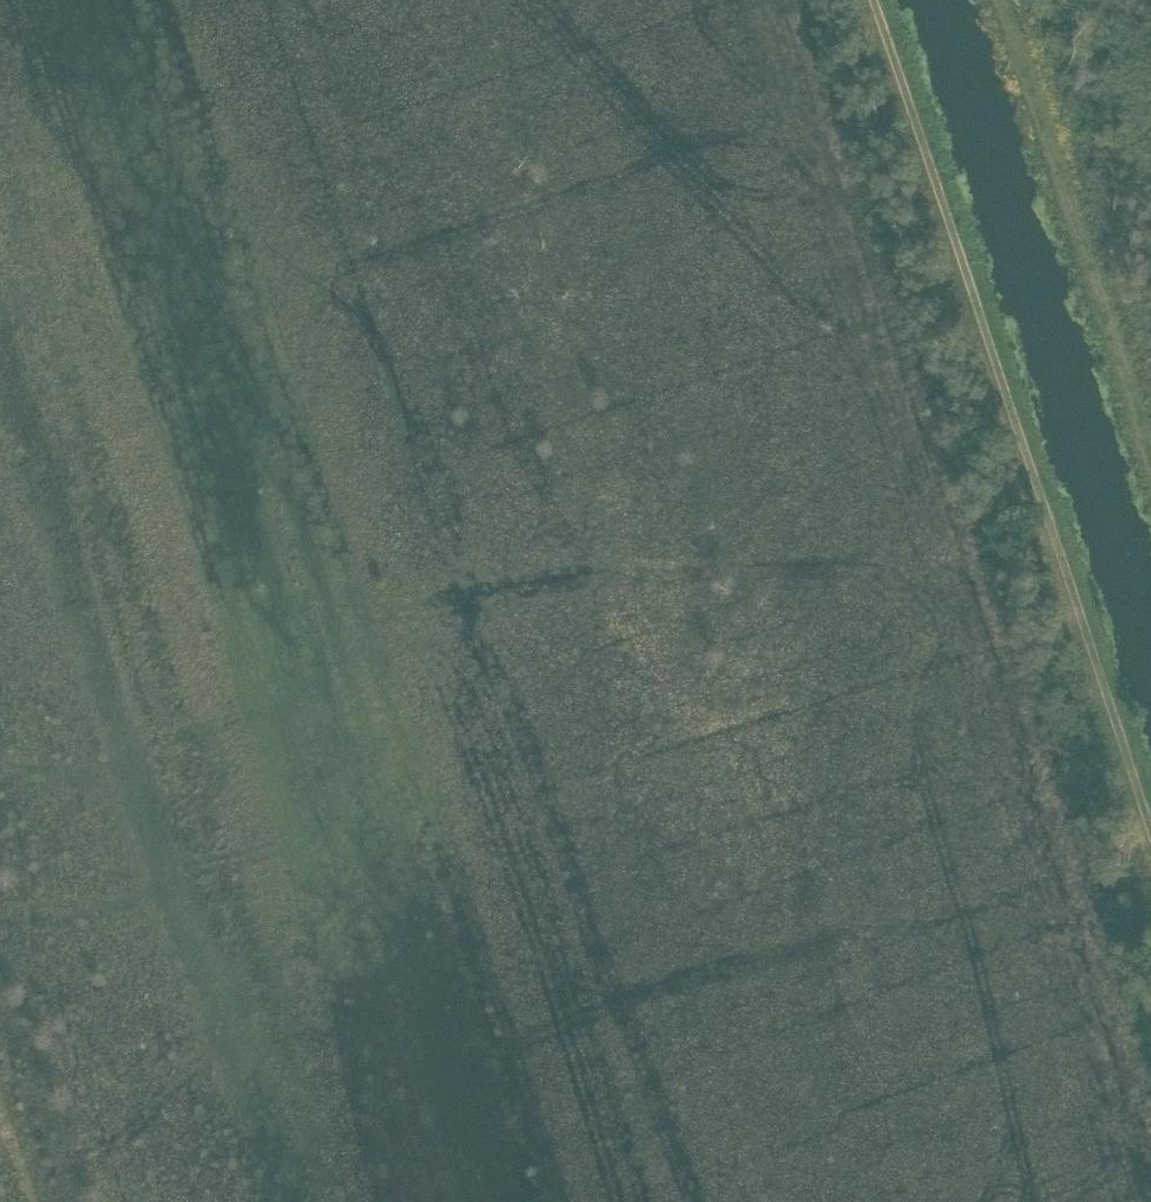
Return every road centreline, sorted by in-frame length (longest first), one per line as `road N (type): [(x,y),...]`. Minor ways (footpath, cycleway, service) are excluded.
road 1 (track): [(1150,825),(876,0)]

